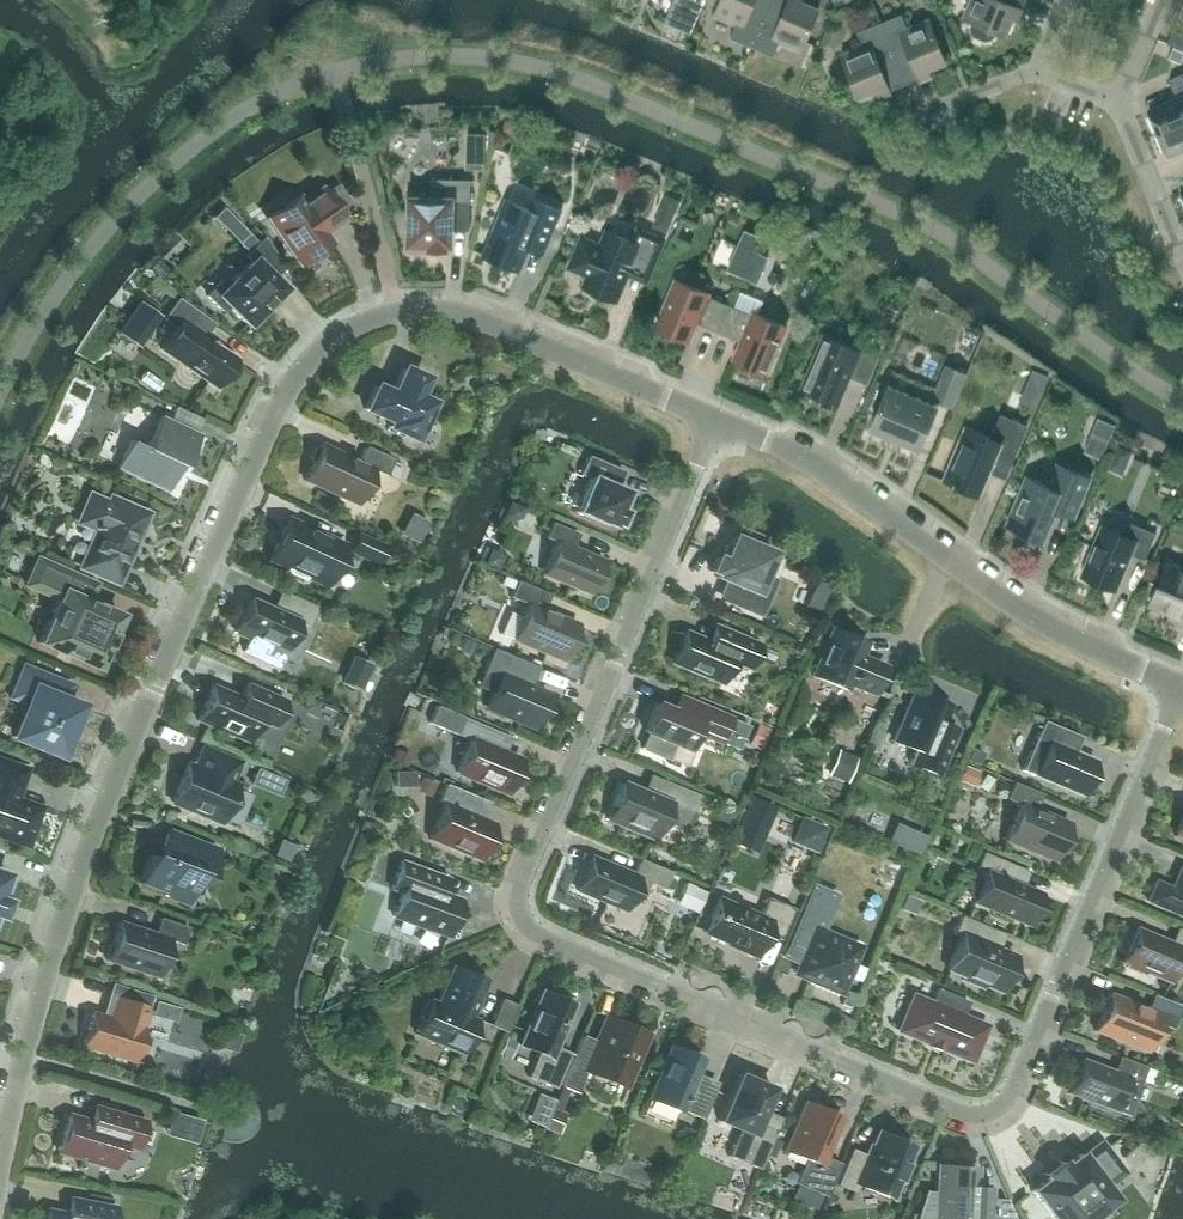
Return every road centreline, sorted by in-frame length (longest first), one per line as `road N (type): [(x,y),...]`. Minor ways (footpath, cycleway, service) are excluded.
road 1 (residential): [(715,425),(525,884),(525,922),(537,959),(974,1139),(993,1134),(1009,1113),(1180,692)]
road 2 (residential): [(0,1130),(87,843),(292,385),(325,347),(353,323),(400,309),(470,309),(715,425)]
road 3 (residential): [(1180,692),(715,425)]

